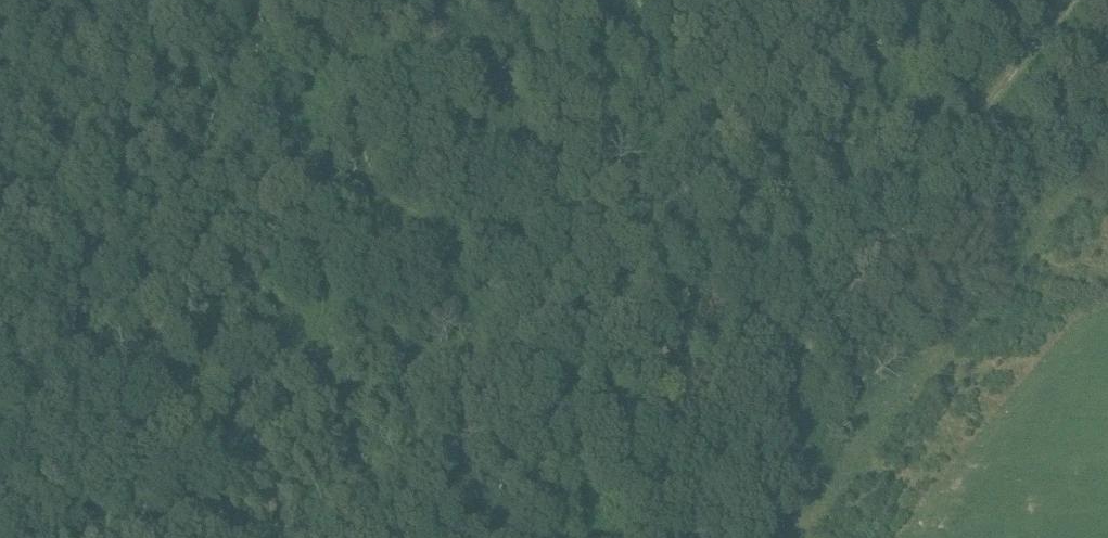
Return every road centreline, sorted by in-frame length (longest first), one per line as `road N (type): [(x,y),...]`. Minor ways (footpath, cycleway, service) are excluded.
road 1 (track): [(698,537),(701,483),(832,273),(1069,0)]
road 2 (track): [(324,0),(272,66),(152,157),(125,395),(152,482),(184,537)]

